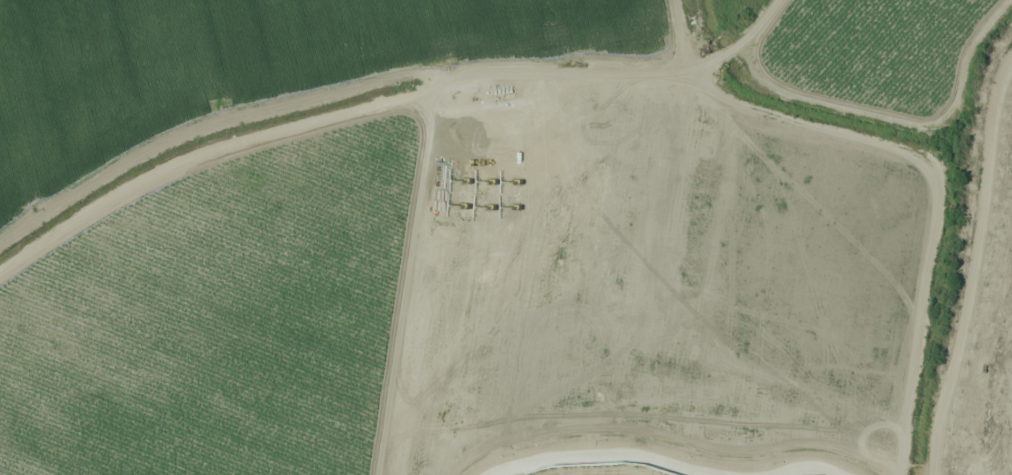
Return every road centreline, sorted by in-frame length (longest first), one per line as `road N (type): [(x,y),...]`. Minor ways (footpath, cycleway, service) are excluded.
road 1 (residential): [(776,0),(748,37),(698,67),(448,80),(154,177),(0,278)]
road 2 (residential): [(684,0),(698,67),(727,104),(916,159),(939,186),(899,474)]
road 3 (track): [(448,80),(433,130),(378,474)]
road 4 (residential): [(935,474),(939,405),(985,190)]
road 5 (residential): [(727,474),(626,451),(545,457),(490,474)]
road 6 (residential): [(985,190),(993,97),(1011,56)]

